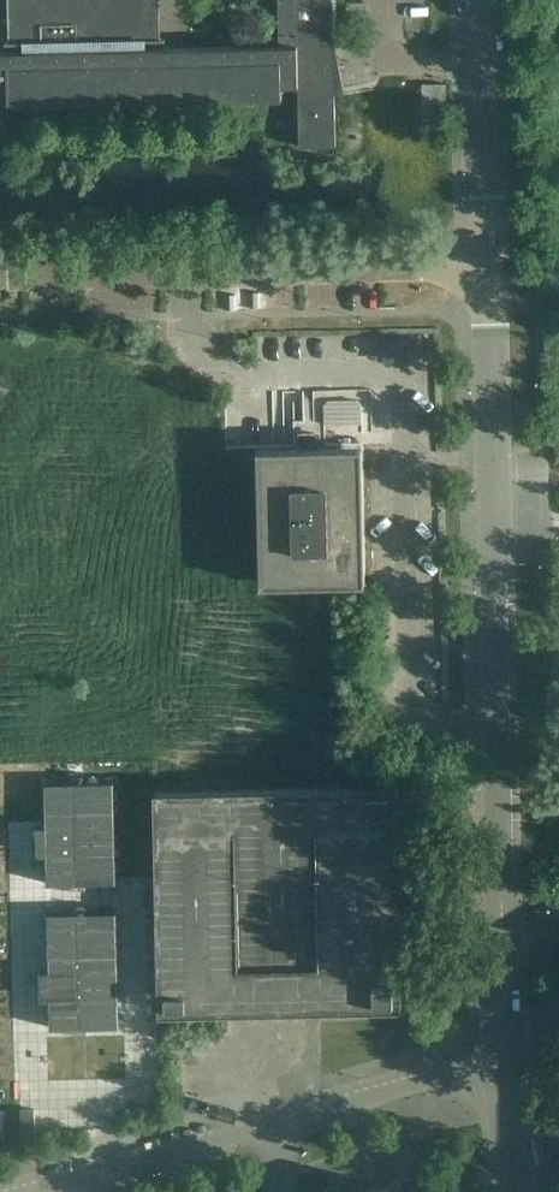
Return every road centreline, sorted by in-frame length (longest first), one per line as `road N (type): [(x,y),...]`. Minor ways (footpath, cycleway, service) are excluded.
road 1 (unclassified): [(506,1057),(484,265)]
road 2 (unclassified): [(29,1191),(506,1057)]
road 3 (unclassified): [(0,277),(484,265)]
road 4 (residential): [(484,265),(482,0)]
road 5 (unclassified): [(520,1191),(506,1057)]

